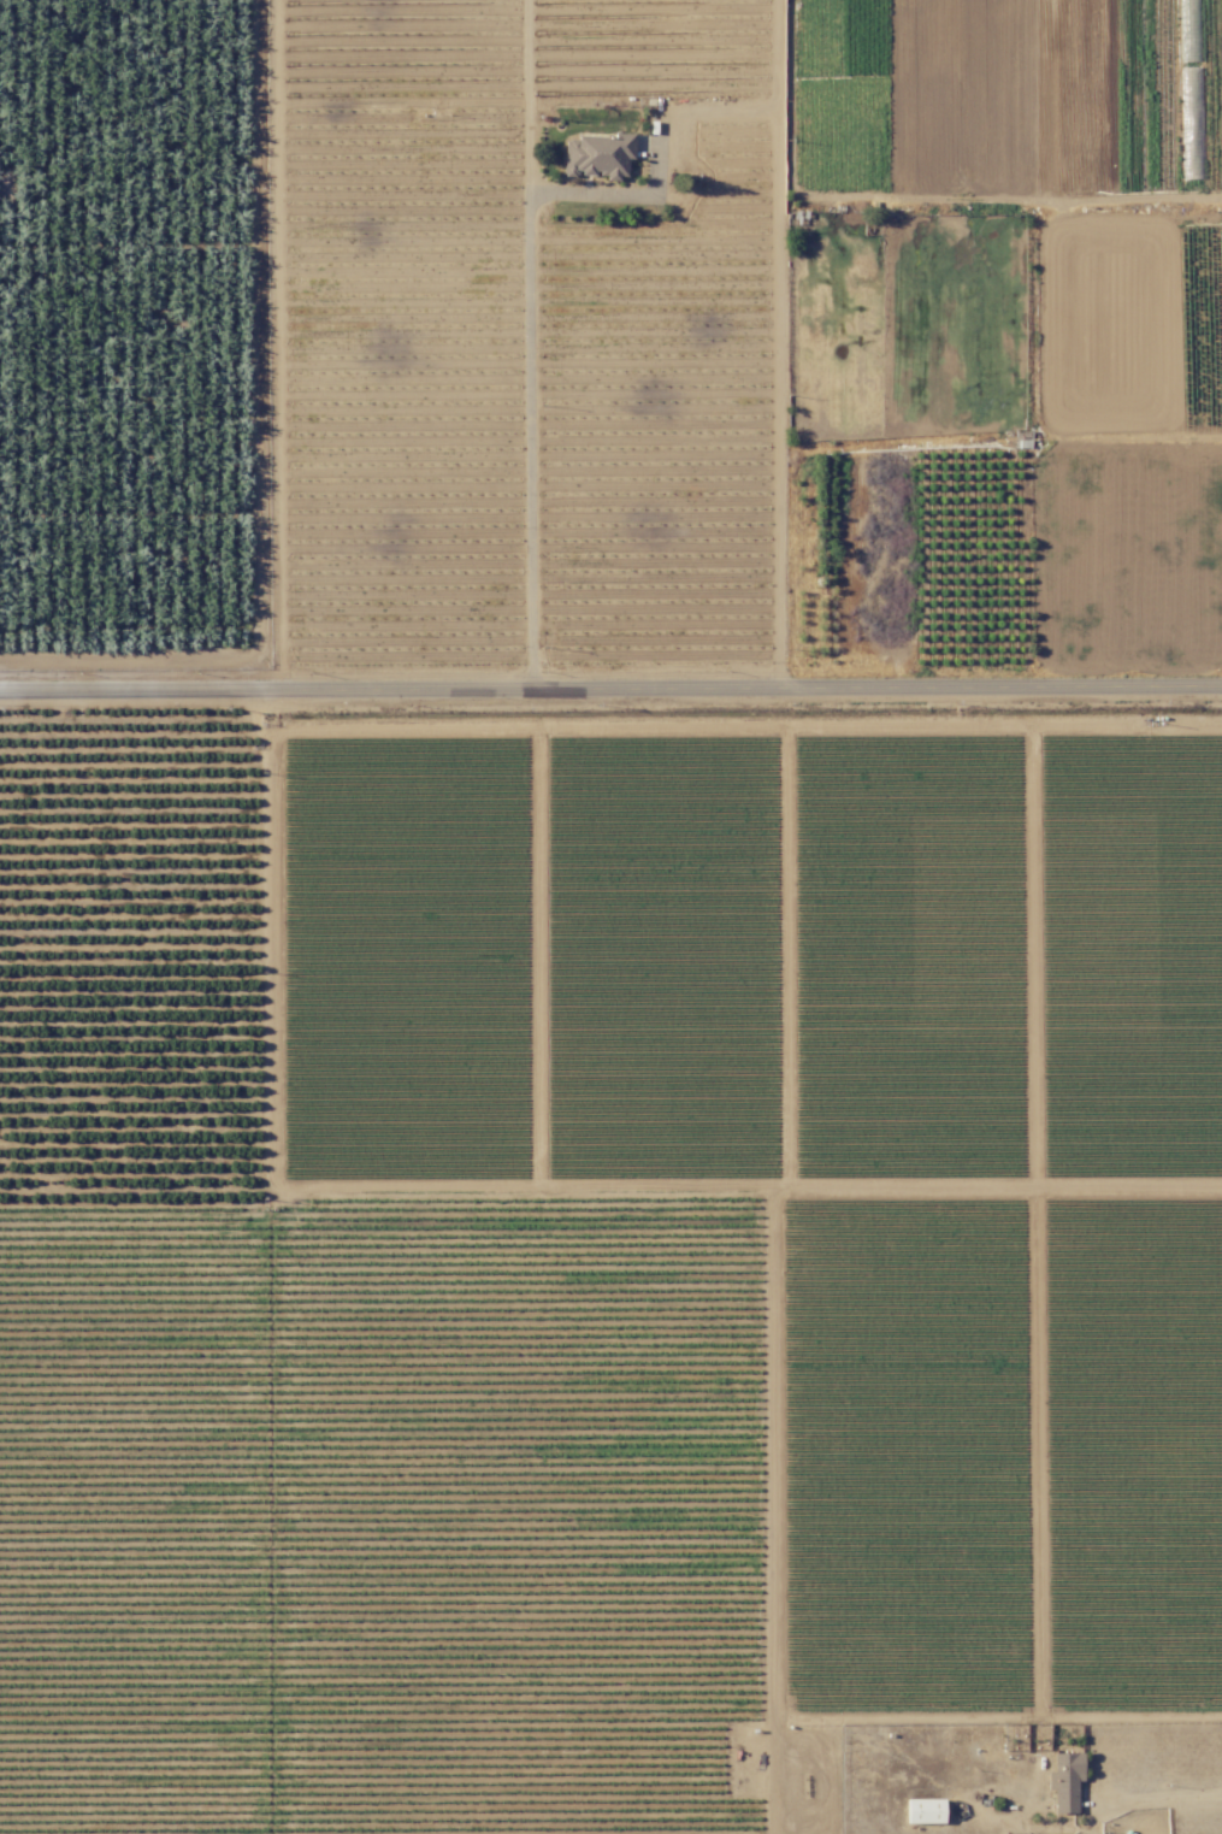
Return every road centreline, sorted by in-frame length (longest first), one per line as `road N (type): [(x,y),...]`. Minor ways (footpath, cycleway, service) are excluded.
road 1 (tertiary): [(1221,689),(0,691)]

